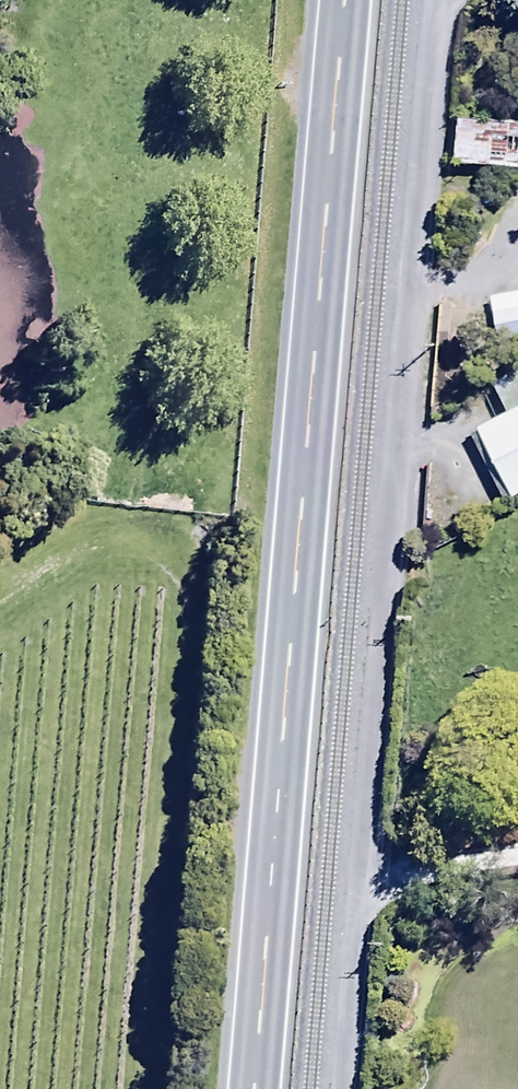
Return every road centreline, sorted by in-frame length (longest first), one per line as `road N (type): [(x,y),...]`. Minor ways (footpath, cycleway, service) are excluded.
road 1 (unclassified): [(443,0),(354,1088)]
road 2 (trunk): [(256,1088),(344,0)]

